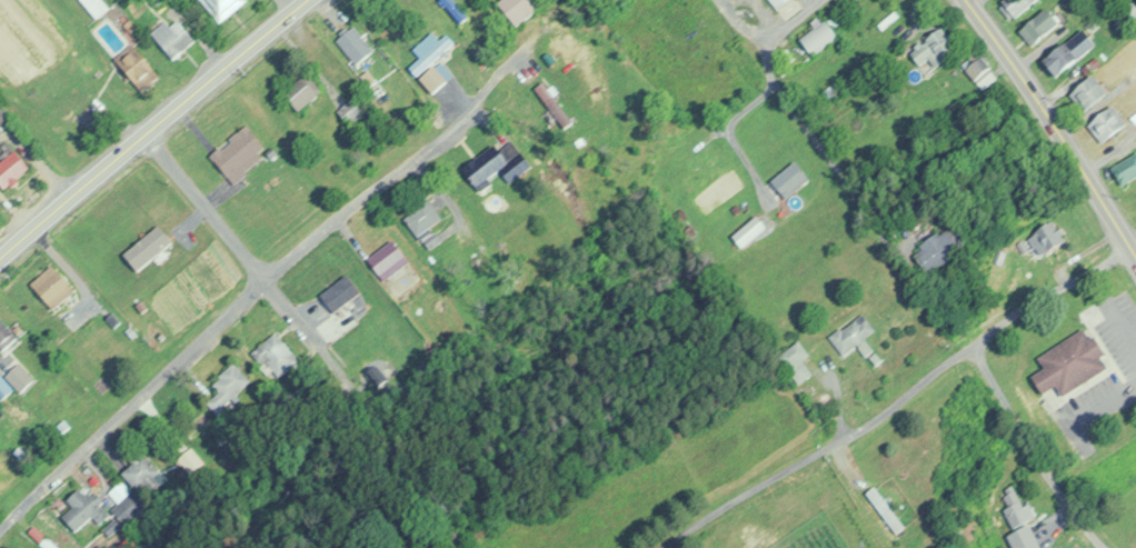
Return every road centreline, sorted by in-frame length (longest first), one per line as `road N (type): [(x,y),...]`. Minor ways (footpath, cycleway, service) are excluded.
road 1 (residential): [(663,547),(1125,249)]
road 2 (residential): [(477,107),(261,277),(145,130)]
road 3 (primary): [(0,254),(302,0)]
road 4 (residential): [(0,527),(261,277)]
road 5 (primary): [(1135,265),(963,0)]
road 6 (residential): [(1102,547),(1046,477),(970,345)]
road 7 (residential): [(713,0),(807,132)]

